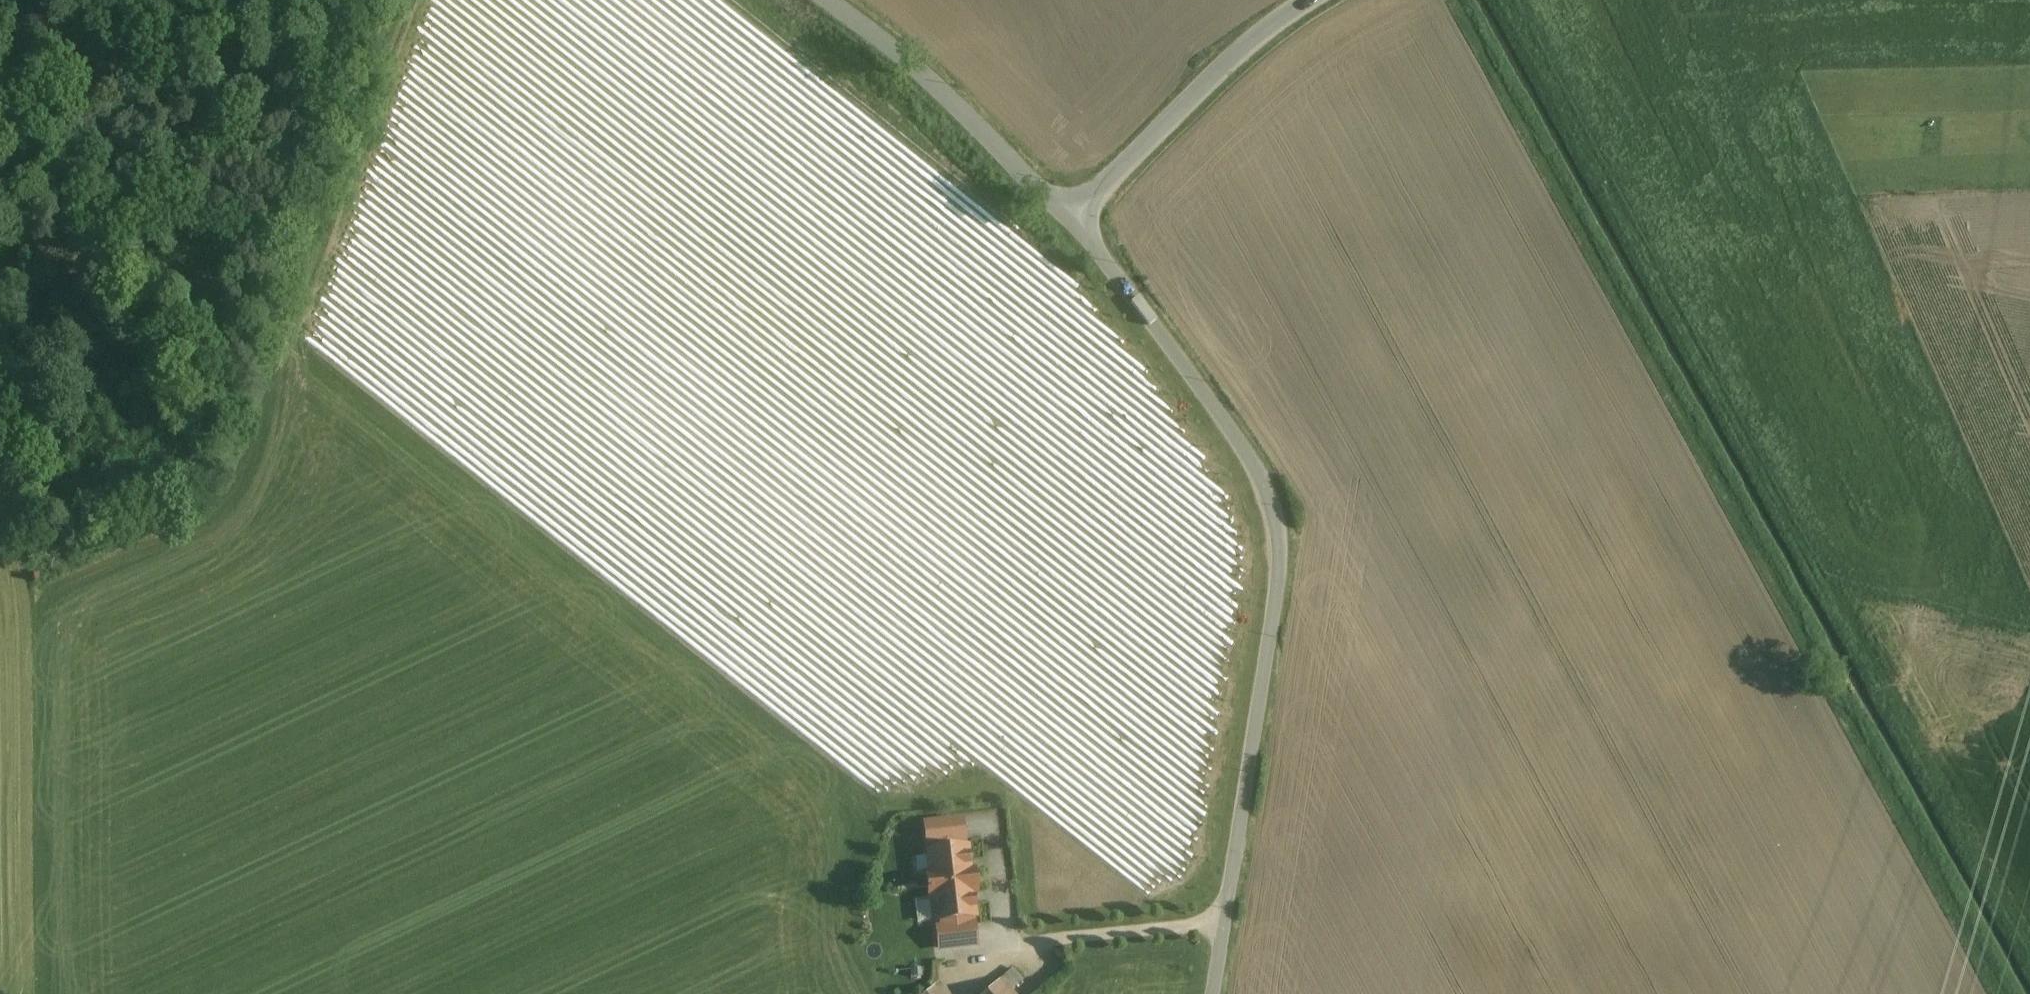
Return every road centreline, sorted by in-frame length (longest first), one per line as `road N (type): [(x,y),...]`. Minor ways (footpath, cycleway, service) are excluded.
road 1 (unclassified): [(1074,219),(1197,381),(1273,507),(1282,564),(1213,993)]
road 2 (unclassified): [(828,0),(1074,219)]
road 3 (unclassified): [(1074,219),(1255,41),(1315,0)]

